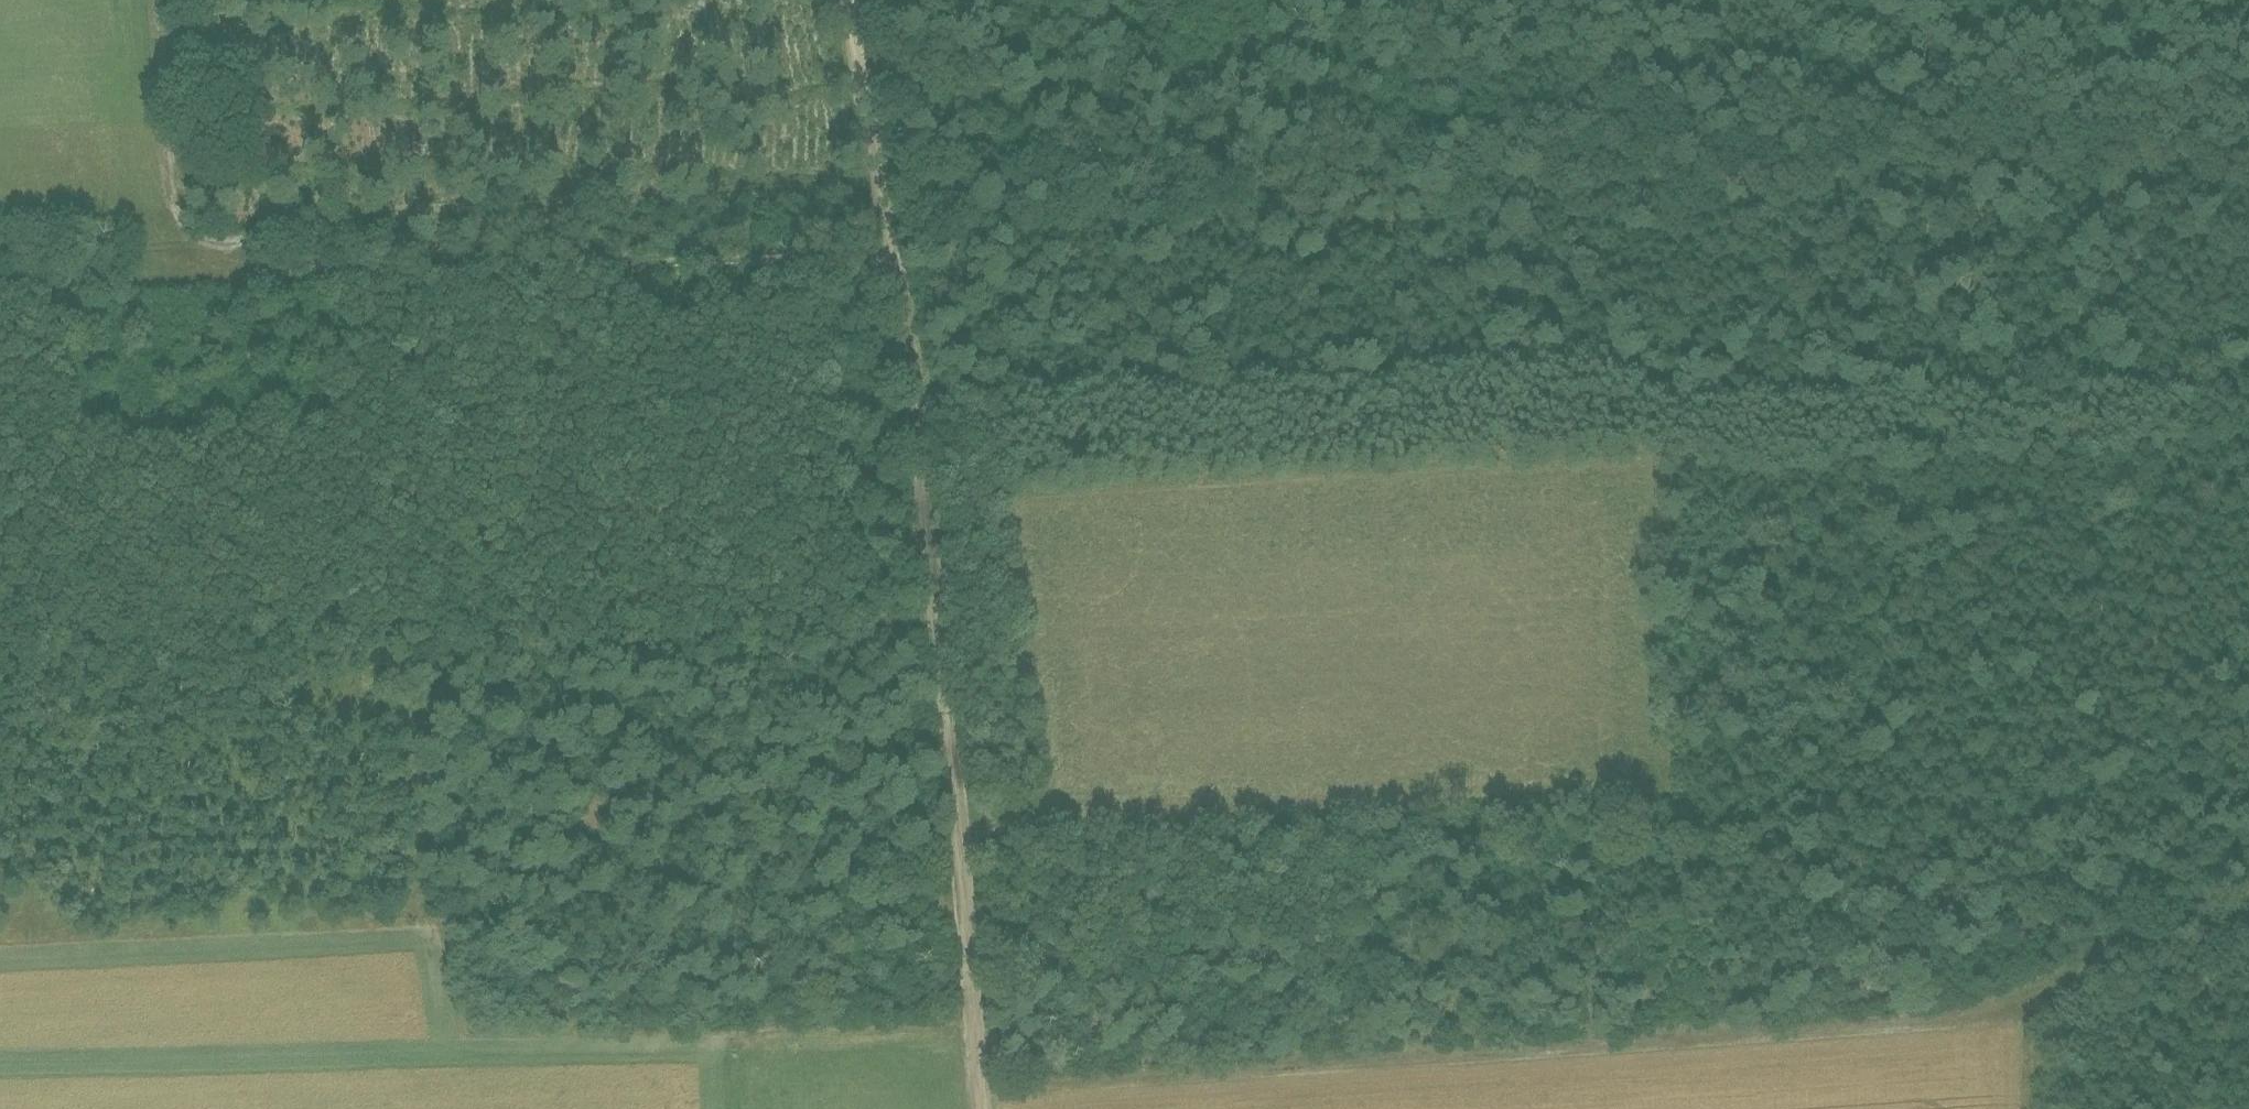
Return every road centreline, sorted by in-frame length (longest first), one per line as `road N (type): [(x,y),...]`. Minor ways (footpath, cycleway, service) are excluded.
road 1 (track): [(981,1092),(1919,1025),(2025,995)]
road 2 (track): [(975,1014),(882,246),(838,0)]

